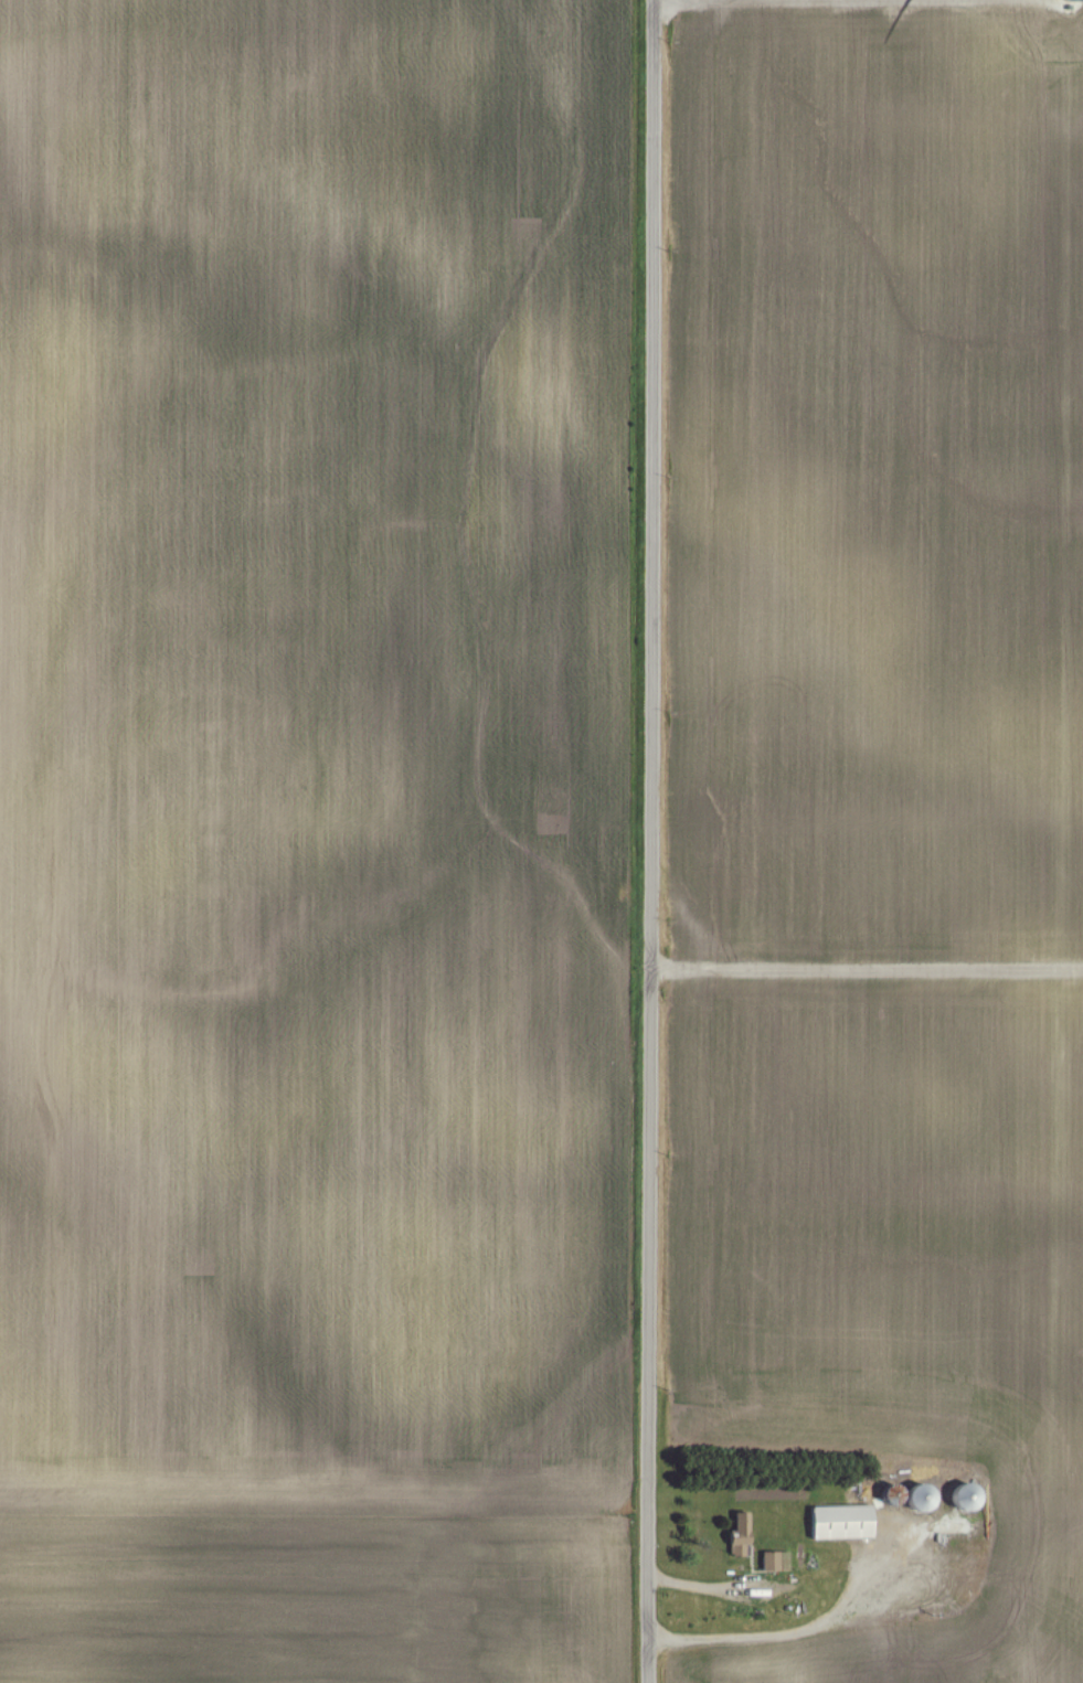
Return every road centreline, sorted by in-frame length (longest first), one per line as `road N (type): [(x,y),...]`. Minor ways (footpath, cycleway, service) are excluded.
road 1 (residential): [(647,1682),(654,0)]

